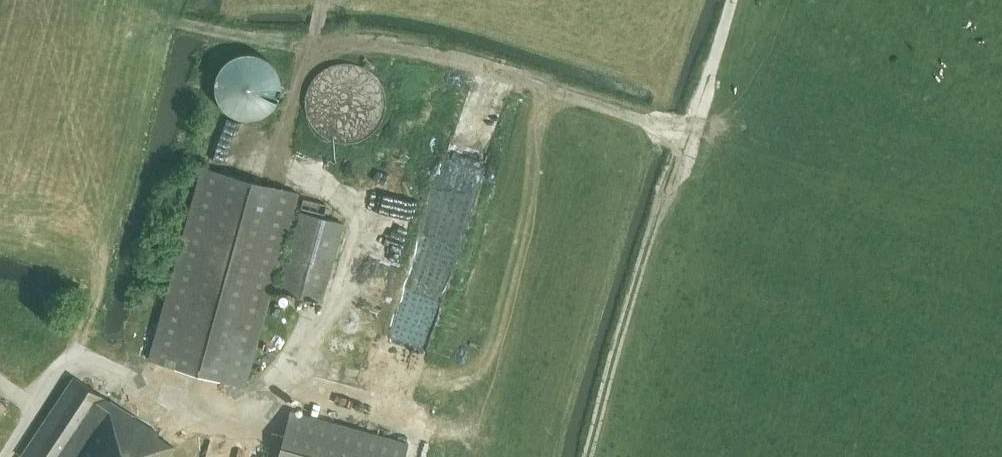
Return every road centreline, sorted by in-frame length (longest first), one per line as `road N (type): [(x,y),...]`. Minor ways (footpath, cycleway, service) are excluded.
road 1 (track): [(691,135),(435,53),(332,44),(301,69),(277,163),(320,181),(360,215),(339,306),(256,415),(171,389)]
road 2 (track): [(732,0),(691,135),(663,195),(587,456)]

